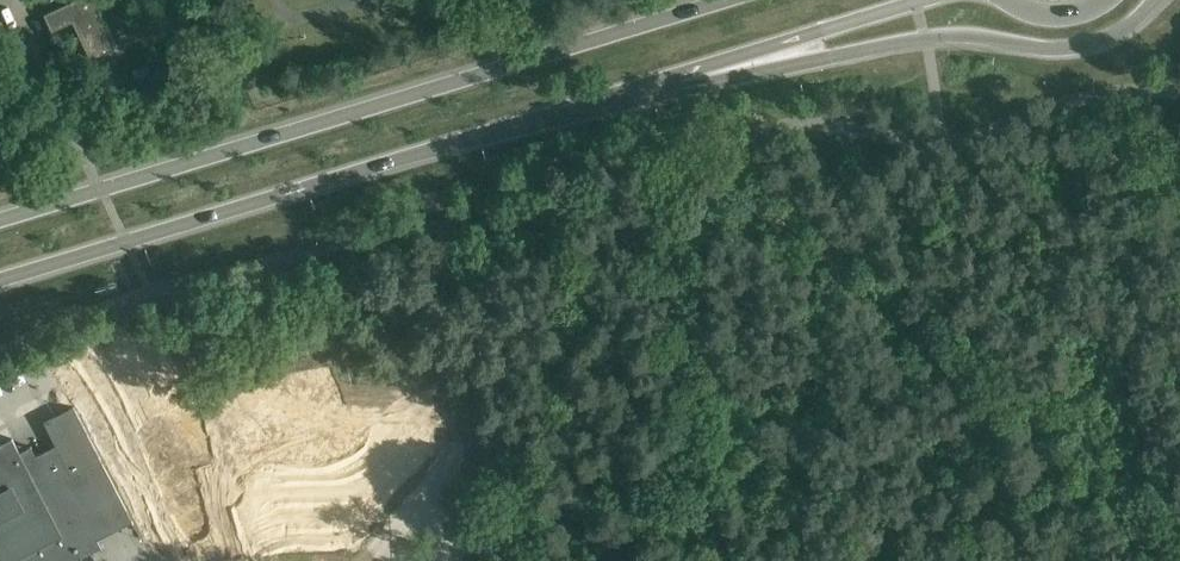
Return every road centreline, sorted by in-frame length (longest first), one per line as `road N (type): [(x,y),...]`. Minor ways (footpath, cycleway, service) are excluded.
road 1 (secondary): [(716,0),(0,216)]
road 2 (secondary): [(0,277),(702,66)]
road 3 (secondary): [(702,66),(837,59),(930,39),(1081,47),(1114,34),(1152,0)]
road 4 (secondary): [(702,66),(927,0)]

